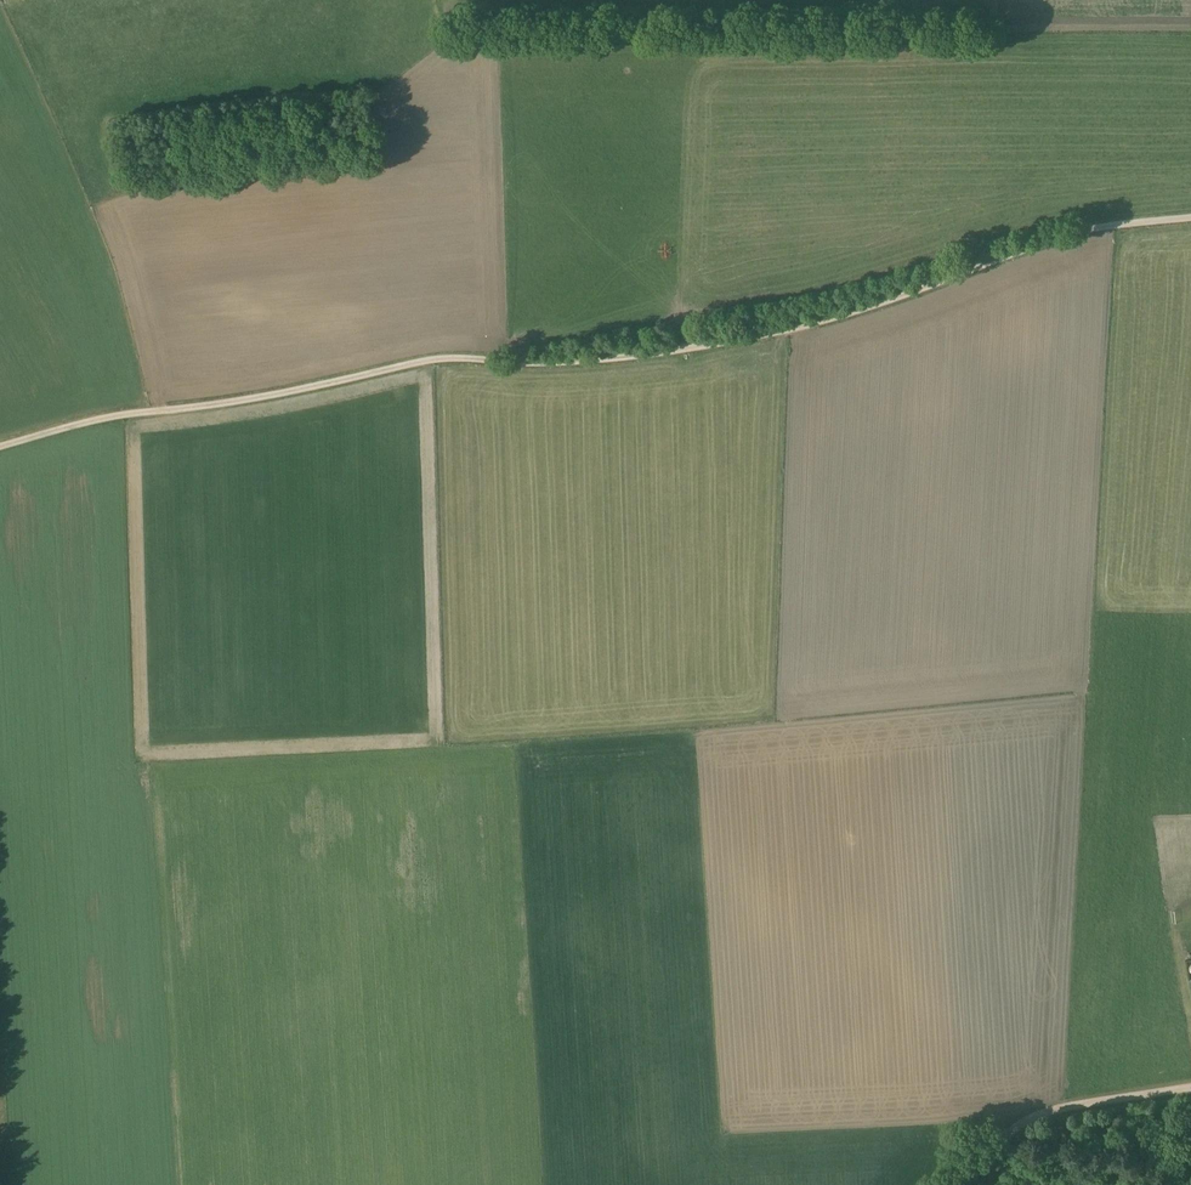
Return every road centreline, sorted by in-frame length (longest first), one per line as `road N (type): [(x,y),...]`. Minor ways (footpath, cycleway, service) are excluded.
road 1 (track): [(0,443),(122,412),(182,409),(427,361),(650,356),(831,320),(1080,232),(1190,217)]
road 2 (track): [(963,1184),(1017,1123),(1177,1091)]

